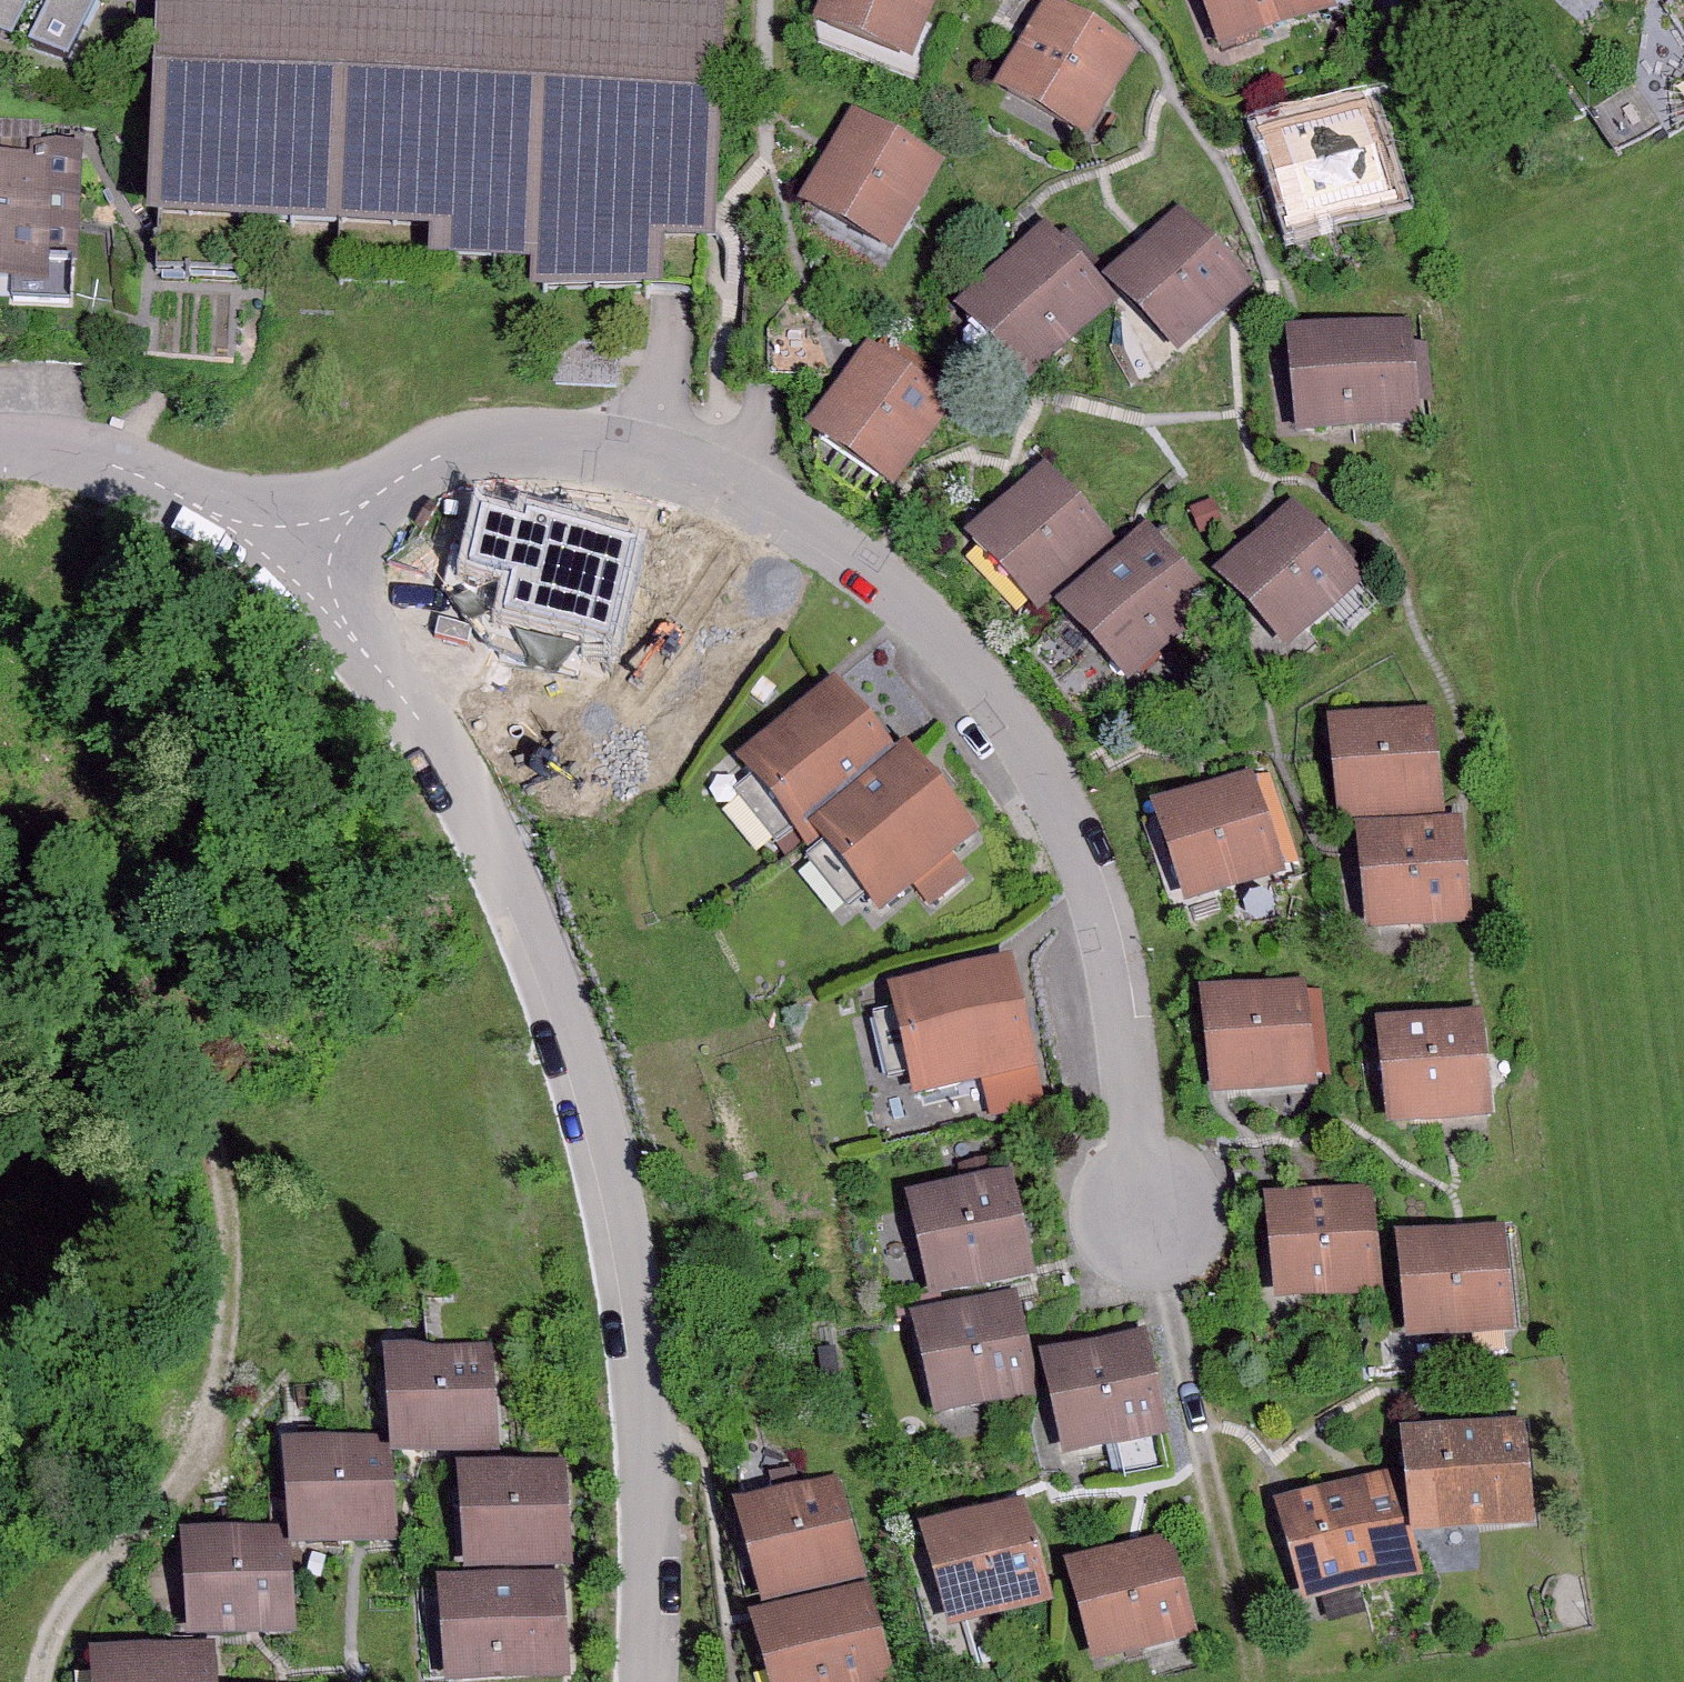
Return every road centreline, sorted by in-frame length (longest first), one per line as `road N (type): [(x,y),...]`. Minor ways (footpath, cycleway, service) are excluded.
road 1 (residential): [(303,548),(406,472),(440,454),(498,441),(631,453),(700,471),(810,527),(912,609),(996,696),(1057,803),(1101,920),(1149,1214)]
road 2 (residential): [(303,548),(351,636),(418,718),(502,859),(566,1025),(604,1169),(635,1386),(643,1681)]
road 3 (track): [(38,1681),(75,1592),(153,1516),(209,1437),(239,1264),(236,1162),(185,1070),(133,1026),(0,995)]
road 4 (residential): [(0,444),(97,458),(206,512),(303,548)]
road 5 (track): [(1392,0),(1447,154)]

